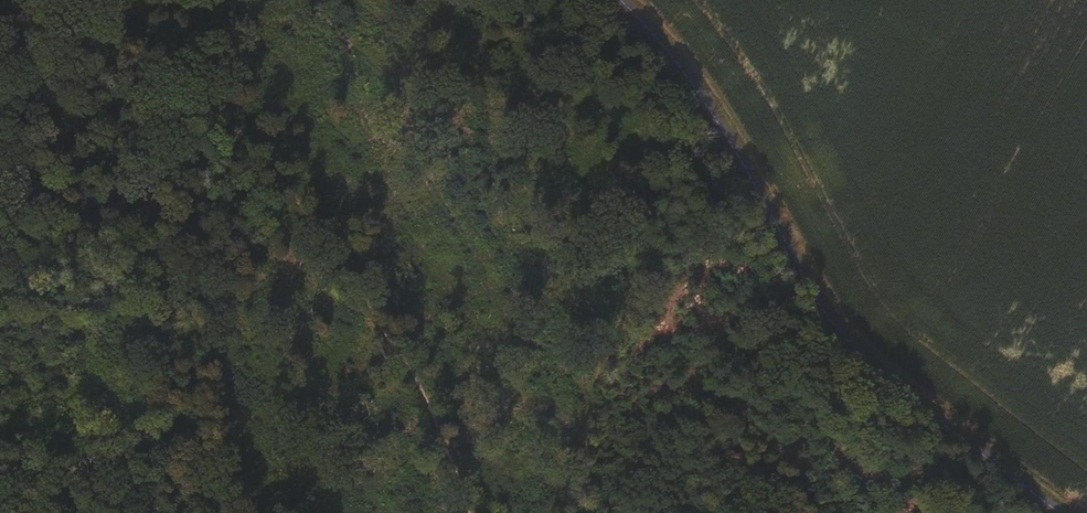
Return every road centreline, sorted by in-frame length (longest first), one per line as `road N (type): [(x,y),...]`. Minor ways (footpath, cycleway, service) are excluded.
road 1 (tertiary): [(620,0),(675,59),(714,117),(839,338),(1056,512)]
road 2 (track): [(113,0),(123,21),(185,82),(269,141),(431,402),(485,512)]

